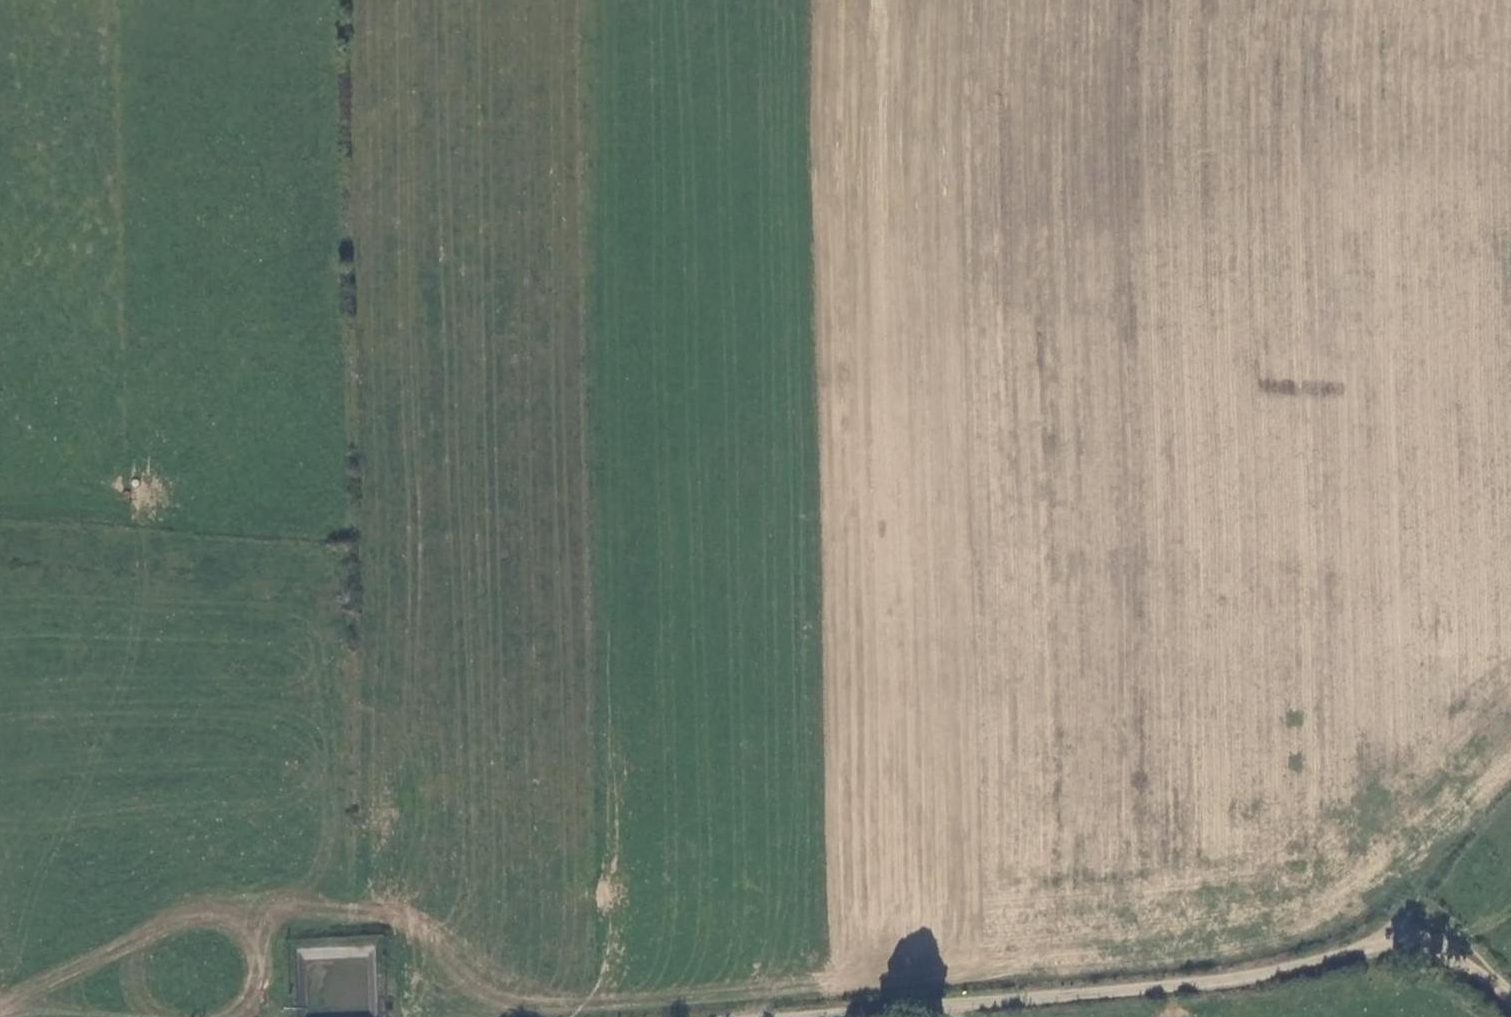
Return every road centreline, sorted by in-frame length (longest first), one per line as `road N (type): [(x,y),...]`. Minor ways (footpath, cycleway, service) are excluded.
road 1 (track): [(1510,995),(1502,979),(1388,940),(1287,970),(766,1016)]

